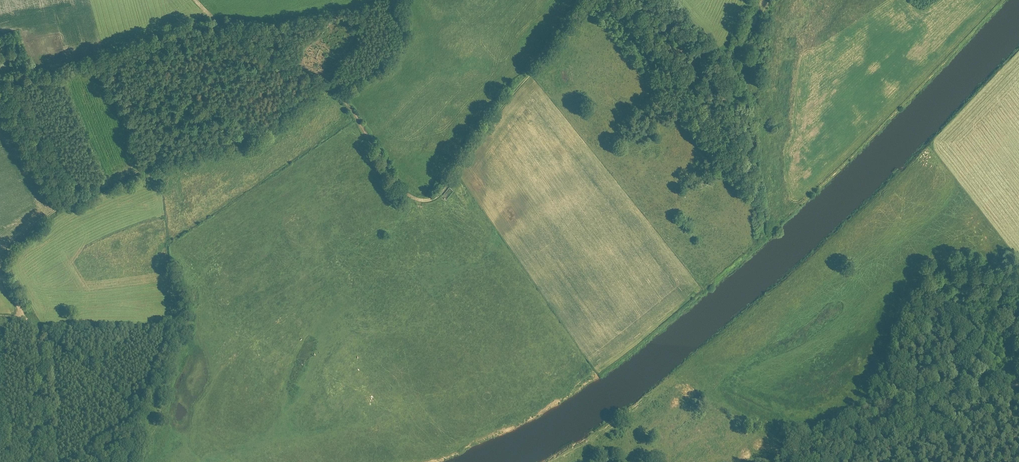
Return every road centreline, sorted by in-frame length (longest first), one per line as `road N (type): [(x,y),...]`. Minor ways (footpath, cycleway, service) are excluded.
road 1 (track): [(0,260),(72,198),(247,135),(318,81),(350,108),(406,192),(431,201),(592,0)]

